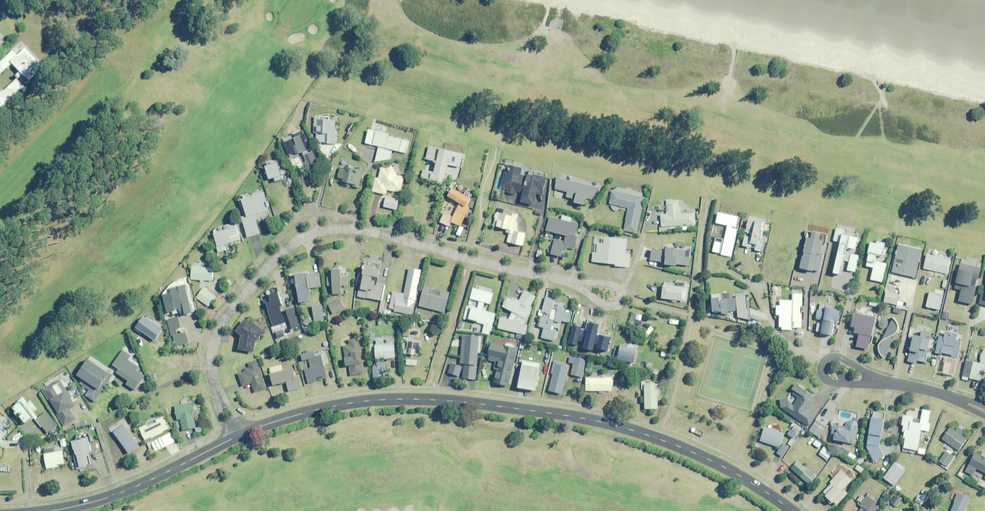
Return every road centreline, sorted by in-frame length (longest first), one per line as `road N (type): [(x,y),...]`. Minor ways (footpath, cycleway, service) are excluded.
road 1 (tertiary): [(790,510),(682,449),(533,412),(368,401),(240,436)]
road 2 (residential): [(240,436),(213,384),(215,335),(275,259),(302,239),(373,233),(573,282)]
road 3 (tertiary): [(240,436),(138,487),(54,510)]

